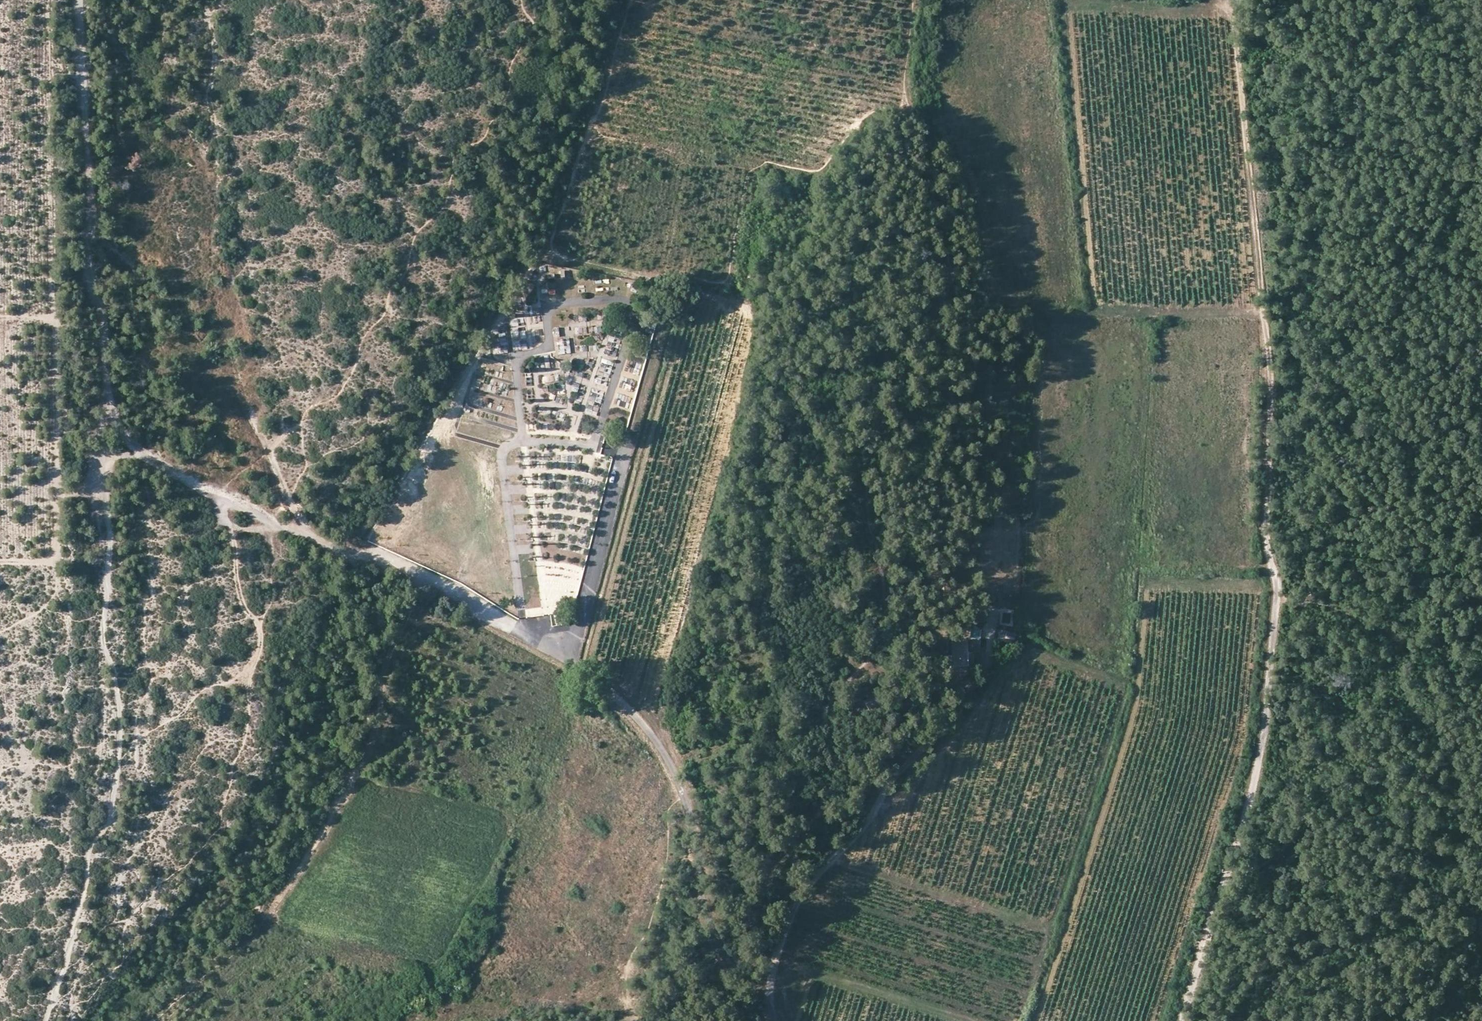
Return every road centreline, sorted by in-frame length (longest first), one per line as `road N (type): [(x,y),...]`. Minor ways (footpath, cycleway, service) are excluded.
road 1 (track): [(912,111),(951,269),(938,317),(873,450),(867,524),(886,631),(828,703),(836,753),(823,809),(756,904),(732,965)]
road 2 (track): [(764,1001),(802,892),(964,700),(994,650),(1007,415),(1022,321)]
road 3 (track): [(1275,584),(1266,533),(1272,379),(1230,11)]
road 4 (track): [(106,462),(109,401),(103,314),(90,280),(80,0)]
road 5 (residential): [(773,1020),(708,923),(687,813),(663,753),(567,657)]
road 6 (track): [(302,530),(249,412),(213,296),(187,278),(180,294),(191,343),(219,382)]
road 7 (residential): [(523,440),(516,362),(549,347),(549,310),(624,300),(637,307),(640,329),(623,350),(593,446)]
road 8 (track): [(416,574),(359,767),(270,915)]
road 9 (track): [(630,442),(670,286),(548,255)]
road 10 (track): [(373,556),(138,453)]
road 11 (unclassified): [(567,657),(373,556)]
road 12 (residential): [(567,657),(625,458)]
road 13 (track): [(1181,1020),(1241,825)]
road 14 (residential): [(523,440),(508,445),(503,463),(522,609)]

